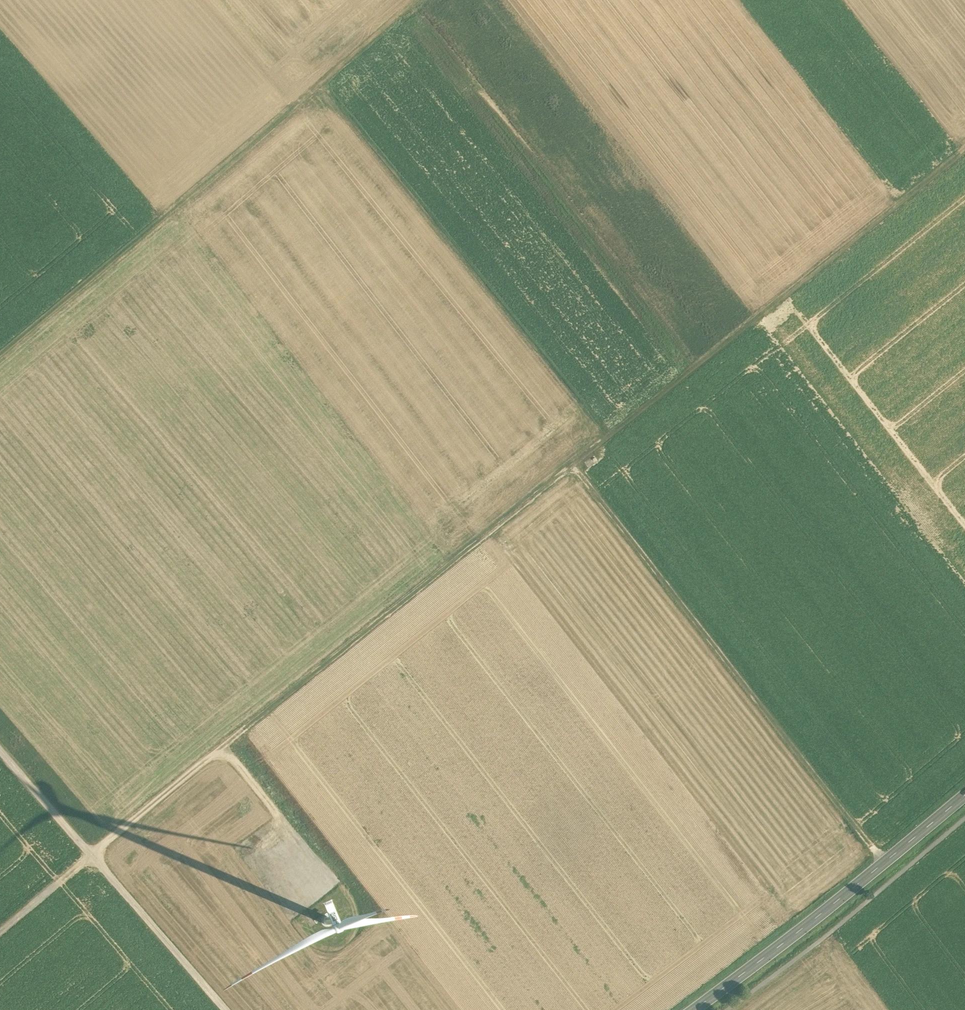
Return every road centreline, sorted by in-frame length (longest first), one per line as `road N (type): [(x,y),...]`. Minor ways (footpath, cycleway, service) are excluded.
road 1 (track): [(964,153),(0,930)]
road 2 (track): [(573,463),(887,862)]
road 3 (track): [(326,78),(610,434)]
road 4 (track): [(316,86),(0,357)]
road 5 (track): [(0,750),(226,1009)]
road 6 (primary): [(696,1009),(964,797)]
road 7 (track): [(316,86),(418,0)]

